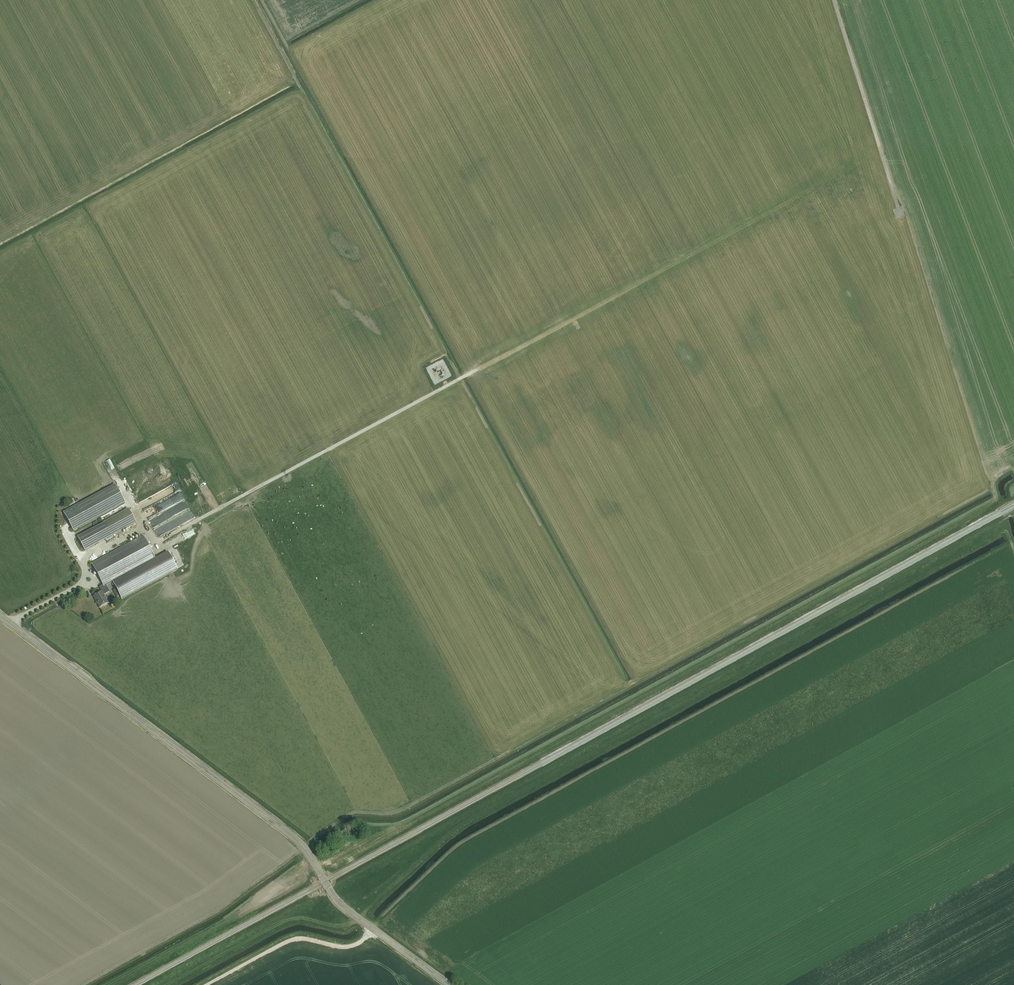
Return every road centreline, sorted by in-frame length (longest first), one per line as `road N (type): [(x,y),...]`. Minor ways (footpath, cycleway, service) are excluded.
road 1 (tertiary): [(450,984),(340,904),(307,850),(279,825),(0,616)]
road 2 (unclassified): [(900,212),(834,0)]

